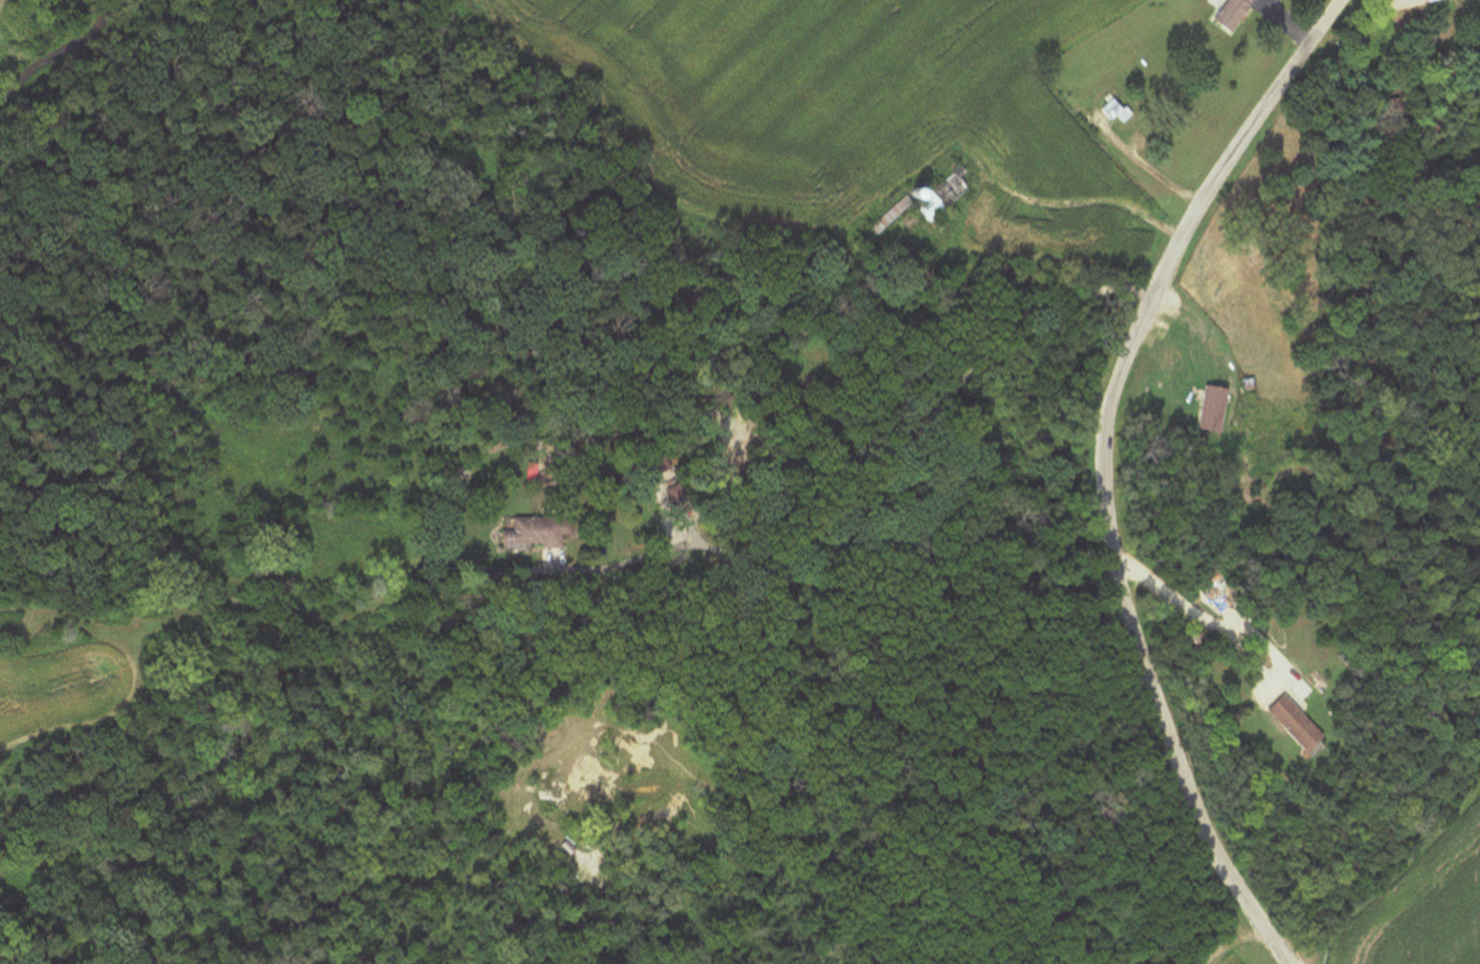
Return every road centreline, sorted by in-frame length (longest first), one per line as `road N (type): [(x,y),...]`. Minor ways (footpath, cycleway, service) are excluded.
road 1 (residential): [(1290,963),(1194,805),(1120,576),(1107,463),(1114,402),(1132,348),(1182,239),(1343,0)]

